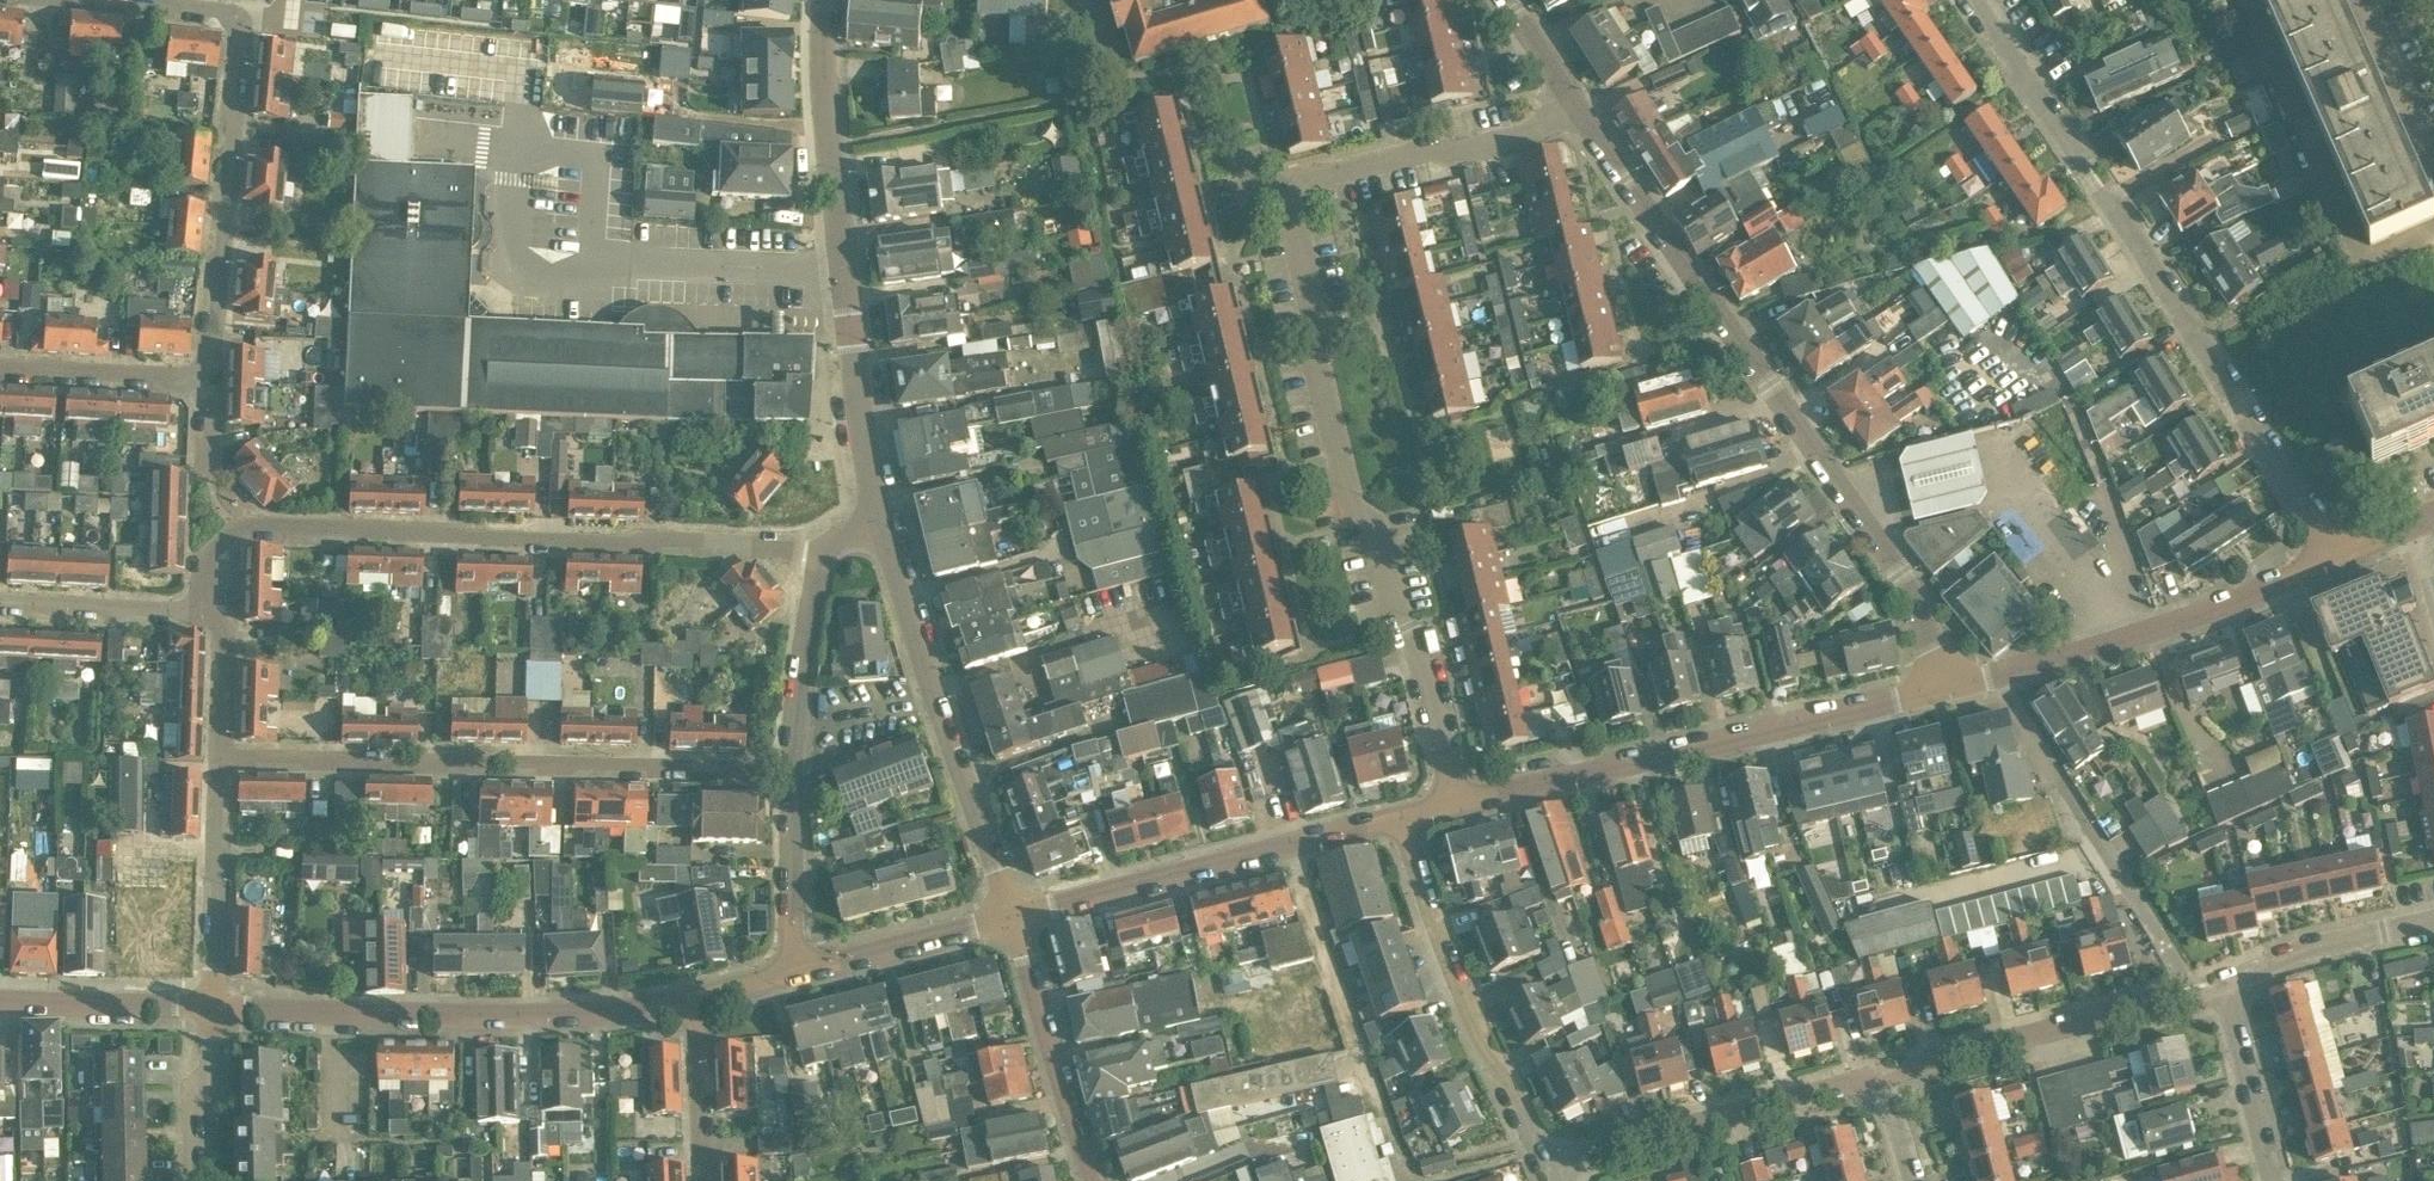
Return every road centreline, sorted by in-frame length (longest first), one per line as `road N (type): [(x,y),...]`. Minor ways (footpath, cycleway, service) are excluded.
road 1 (residential): [(1584,115),(1901,577),(1951,683)]
road 2 (residential): [(2334,557),(1972,0)]
road 3 (residential): [(1446,799),(1378,533),(1353,523),(1320,382),(1327,358),(1284,184)]
road 4 (residential): [(823,549),(282,524),(241,525),(219,541)]
road 5 (residential): [(792,770),(216,760)]
road 6 (residential): [(825,0),(821,76),(881,536)]
road 7 (residential): [(1446,799),(1951,683)]
road 8 (residential): [(703,996),(634,1007),(414,1014),(211,1007)]
road 9 (residential): [(1008,917),(881,536)]
road 10 (residential): [(1008,917),(1390,813)]
road 11 (residential): [(2189,991),(1989,673)]
road 12 (residential): [(1525,1159),(1390,813)]
road 13 (residential): [(196,378),(247,15)]
road 14 (residential): [(1989,673),(2213,611),(2334,557)]
road 15 (residential): [(1525,1159),(1873,1080)]
road 16 (residential): [(1284,184),(1584,115)]
road 17 (residential): [(1093,1180),(1008,917)]
road 18 (residential): [(211,1007),(216,760)]
road 19 (residential): [(2215,984),(2433,921)]
road 20 (residential): [(823,549),(792,770)]
road 21 (residential): [(793,971),(1008,917)]
road 22 (residential): [(211,1007),(0,1000)]
road 23 (residential): [(1992,1045),(2189,991)]
road 24 (residential): [(2267,1180),(2215,984)]
road 25 (residential): [(792,770),(793,971)]
road 26 (residential): [(200,608),(0,599)]
road 27 (residential): [(196,378),(0,367)]
road 28 (residential): [(708,1180),(703,996)]
road 29 (residential): [(194,1180),(193,1114),(209,1063),(211,1007)]
road 30 (residential): [(247,15),(87,0)]
road 31 (residential): [(216,760),(218,630),(200,608)]
road 32 (residential): [(1509,0),(1584,115)]

